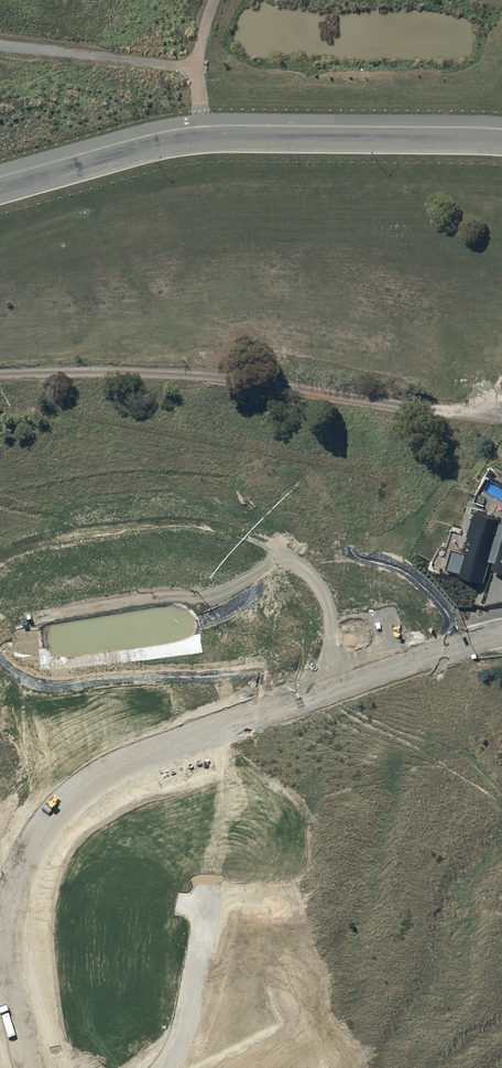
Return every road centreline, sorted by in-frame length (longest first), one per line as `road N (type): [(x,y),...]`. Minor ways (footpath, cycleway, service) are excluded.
road 1 (residential): [(0,190),(202,140),(501,139)]
road 2 (track): [(0,565),(79,538),(197,532),(264,540),(311,567),(327,588),(335,624),(319,693)]
road 3 (track): [(168,747),(47,810),(33,834),(22,928),(57,1067)]
road 4 (residential): [(501,636),(468,640),(168,747)]

